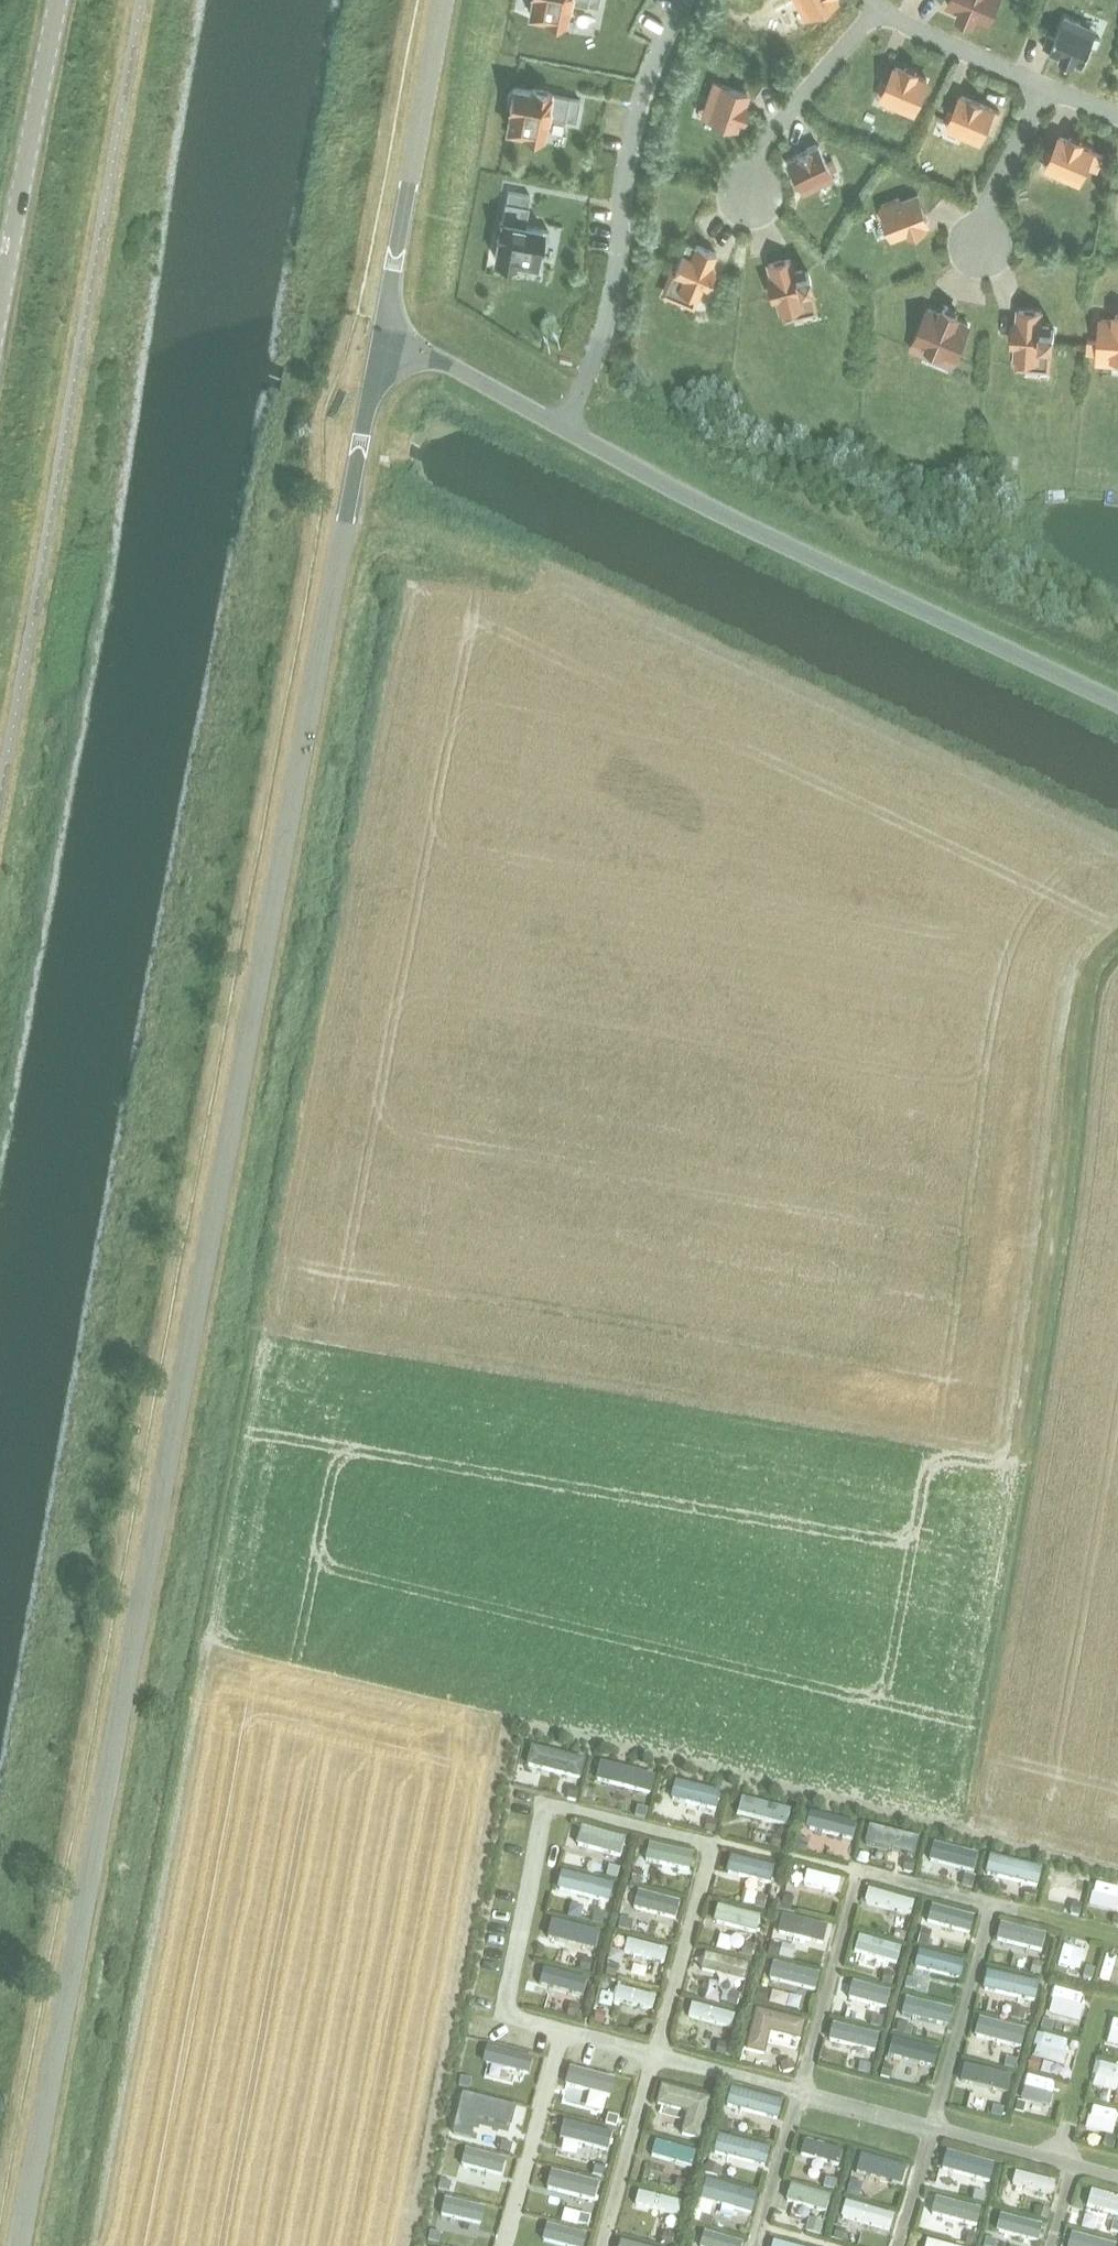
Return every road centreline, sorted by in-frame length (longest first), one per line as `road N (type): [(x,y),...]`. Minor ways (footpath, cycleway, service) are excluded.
road 1 (unclassified): [(21,2245),(379,340)]
road 2 (unclassified): [(1117,704),(662,484),(440,361),(379,340)]
road 3 (track): [(1021,1453),(1087,980),(1117,940)]
road 4 (unclassified): [(379,340),(442,0)]
road 5 (tertiary): [(0,306),(58,0)]

